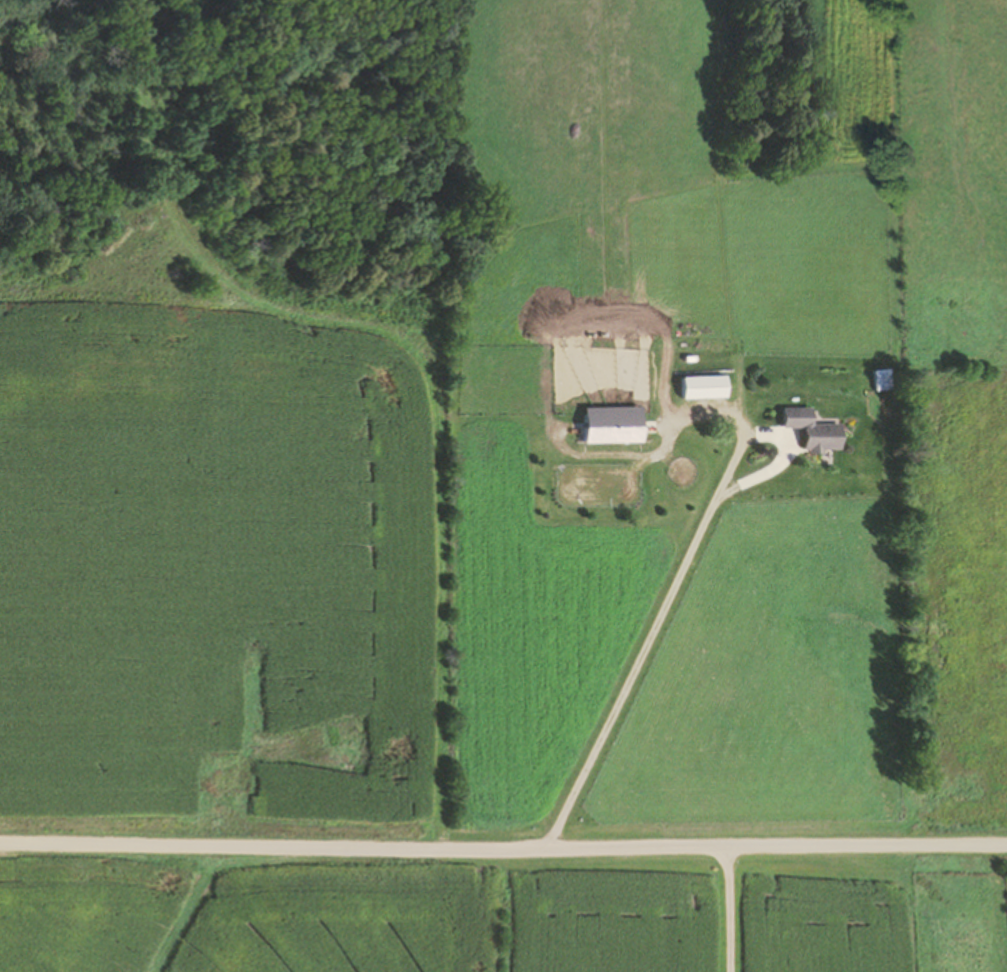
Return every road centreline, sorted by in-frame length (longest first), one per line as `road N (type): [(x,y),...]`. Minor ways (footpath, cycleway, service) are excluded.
road 1 (residential): [(0,844),(1006,839)]
road 2 (residential): [(680,841),(682,971)]

